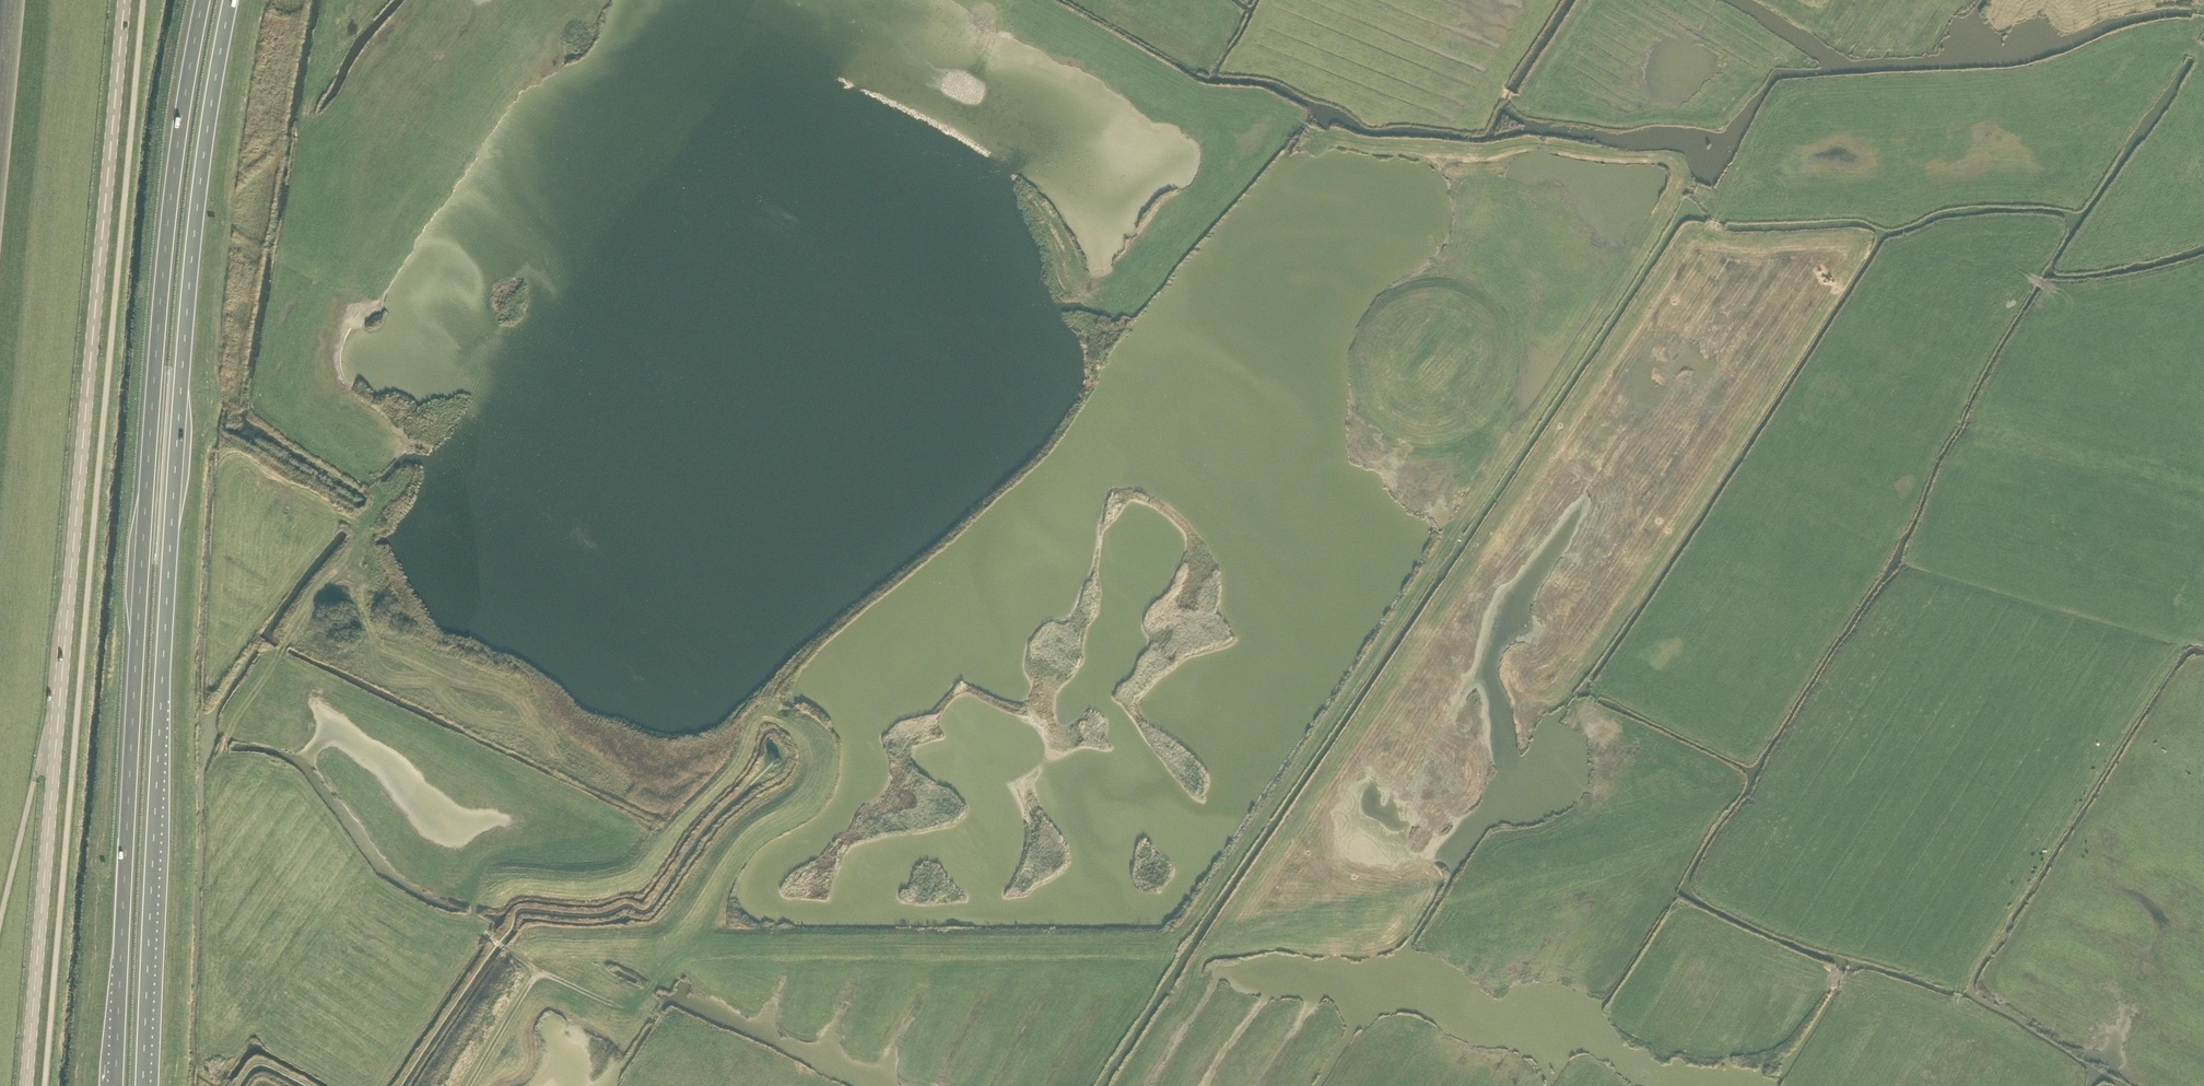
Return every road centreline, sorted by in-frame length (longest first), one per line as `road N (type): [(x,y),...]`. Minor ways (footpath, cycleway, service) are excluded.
road 1 (track): [(486,933),(538,969),(621,1007),(645,994),(678,955),(708,945),(1146,945),(1176,938),(1581,347),(1679,182),(1677,168),(1662,159),(1540,145),(1376,146),(1300,124)]
road 2 (secondary): [(26,1085),(124,0)]
road 3 (trunk): [(203,0),(159,304),(115,1085)]
road 4 (trunk): [(143,1085),(188,307),(231,0)]
road 5 (track): [(469,1085),(538,969)]

